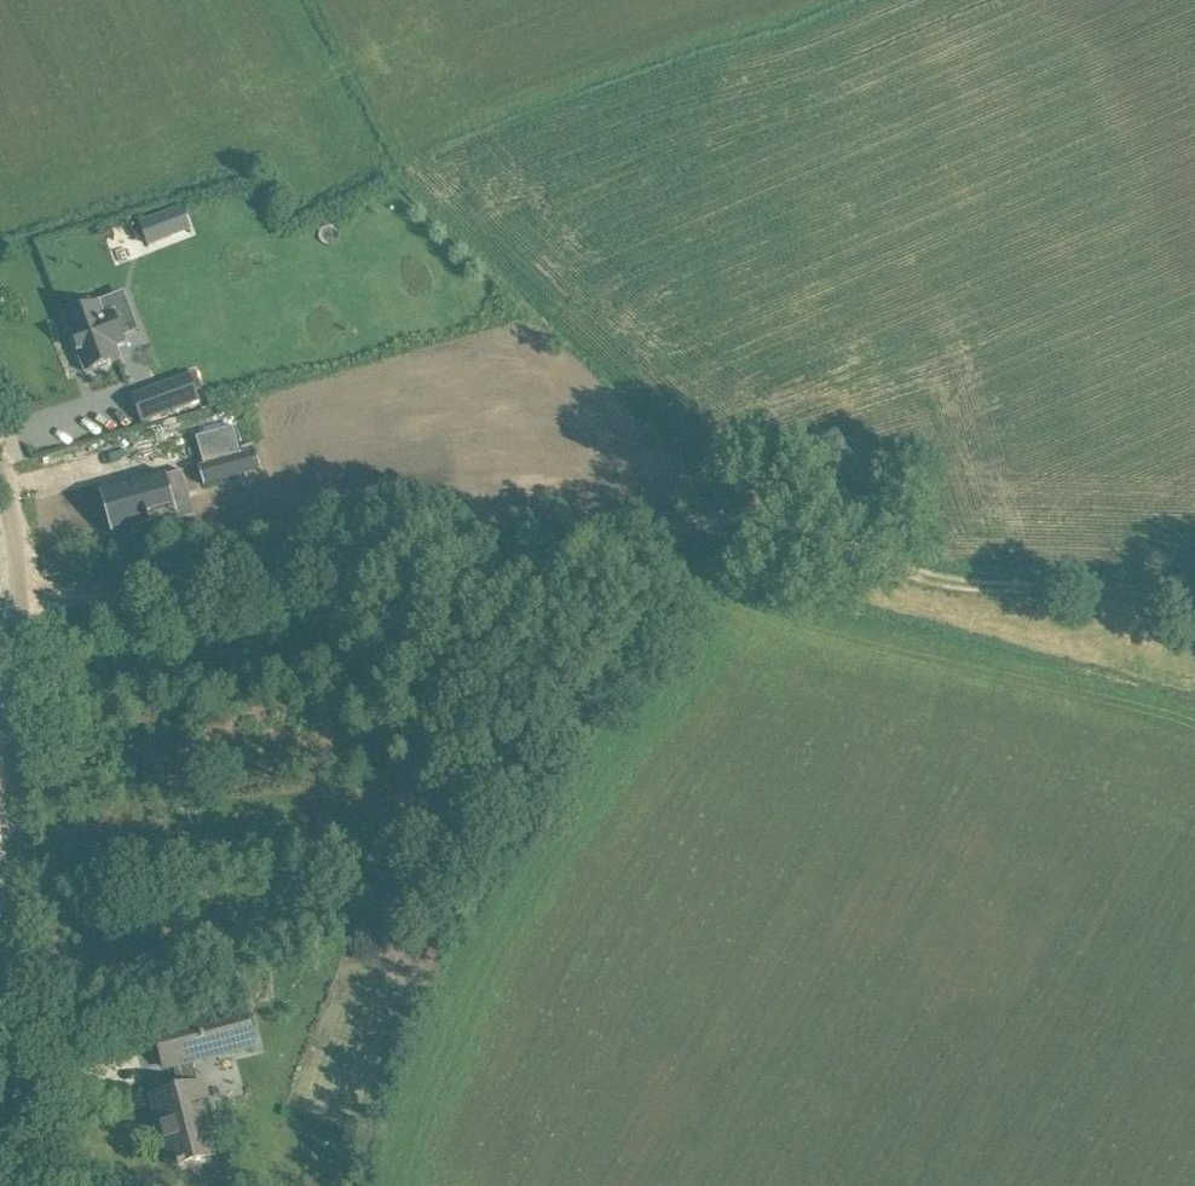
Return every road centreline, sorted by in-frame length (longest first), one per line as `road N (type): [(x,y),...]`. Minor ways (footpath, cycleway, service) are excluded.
road 1 (unclassified): [(30,1185),(6,934),(21,579),(15,516),(0,479)]

